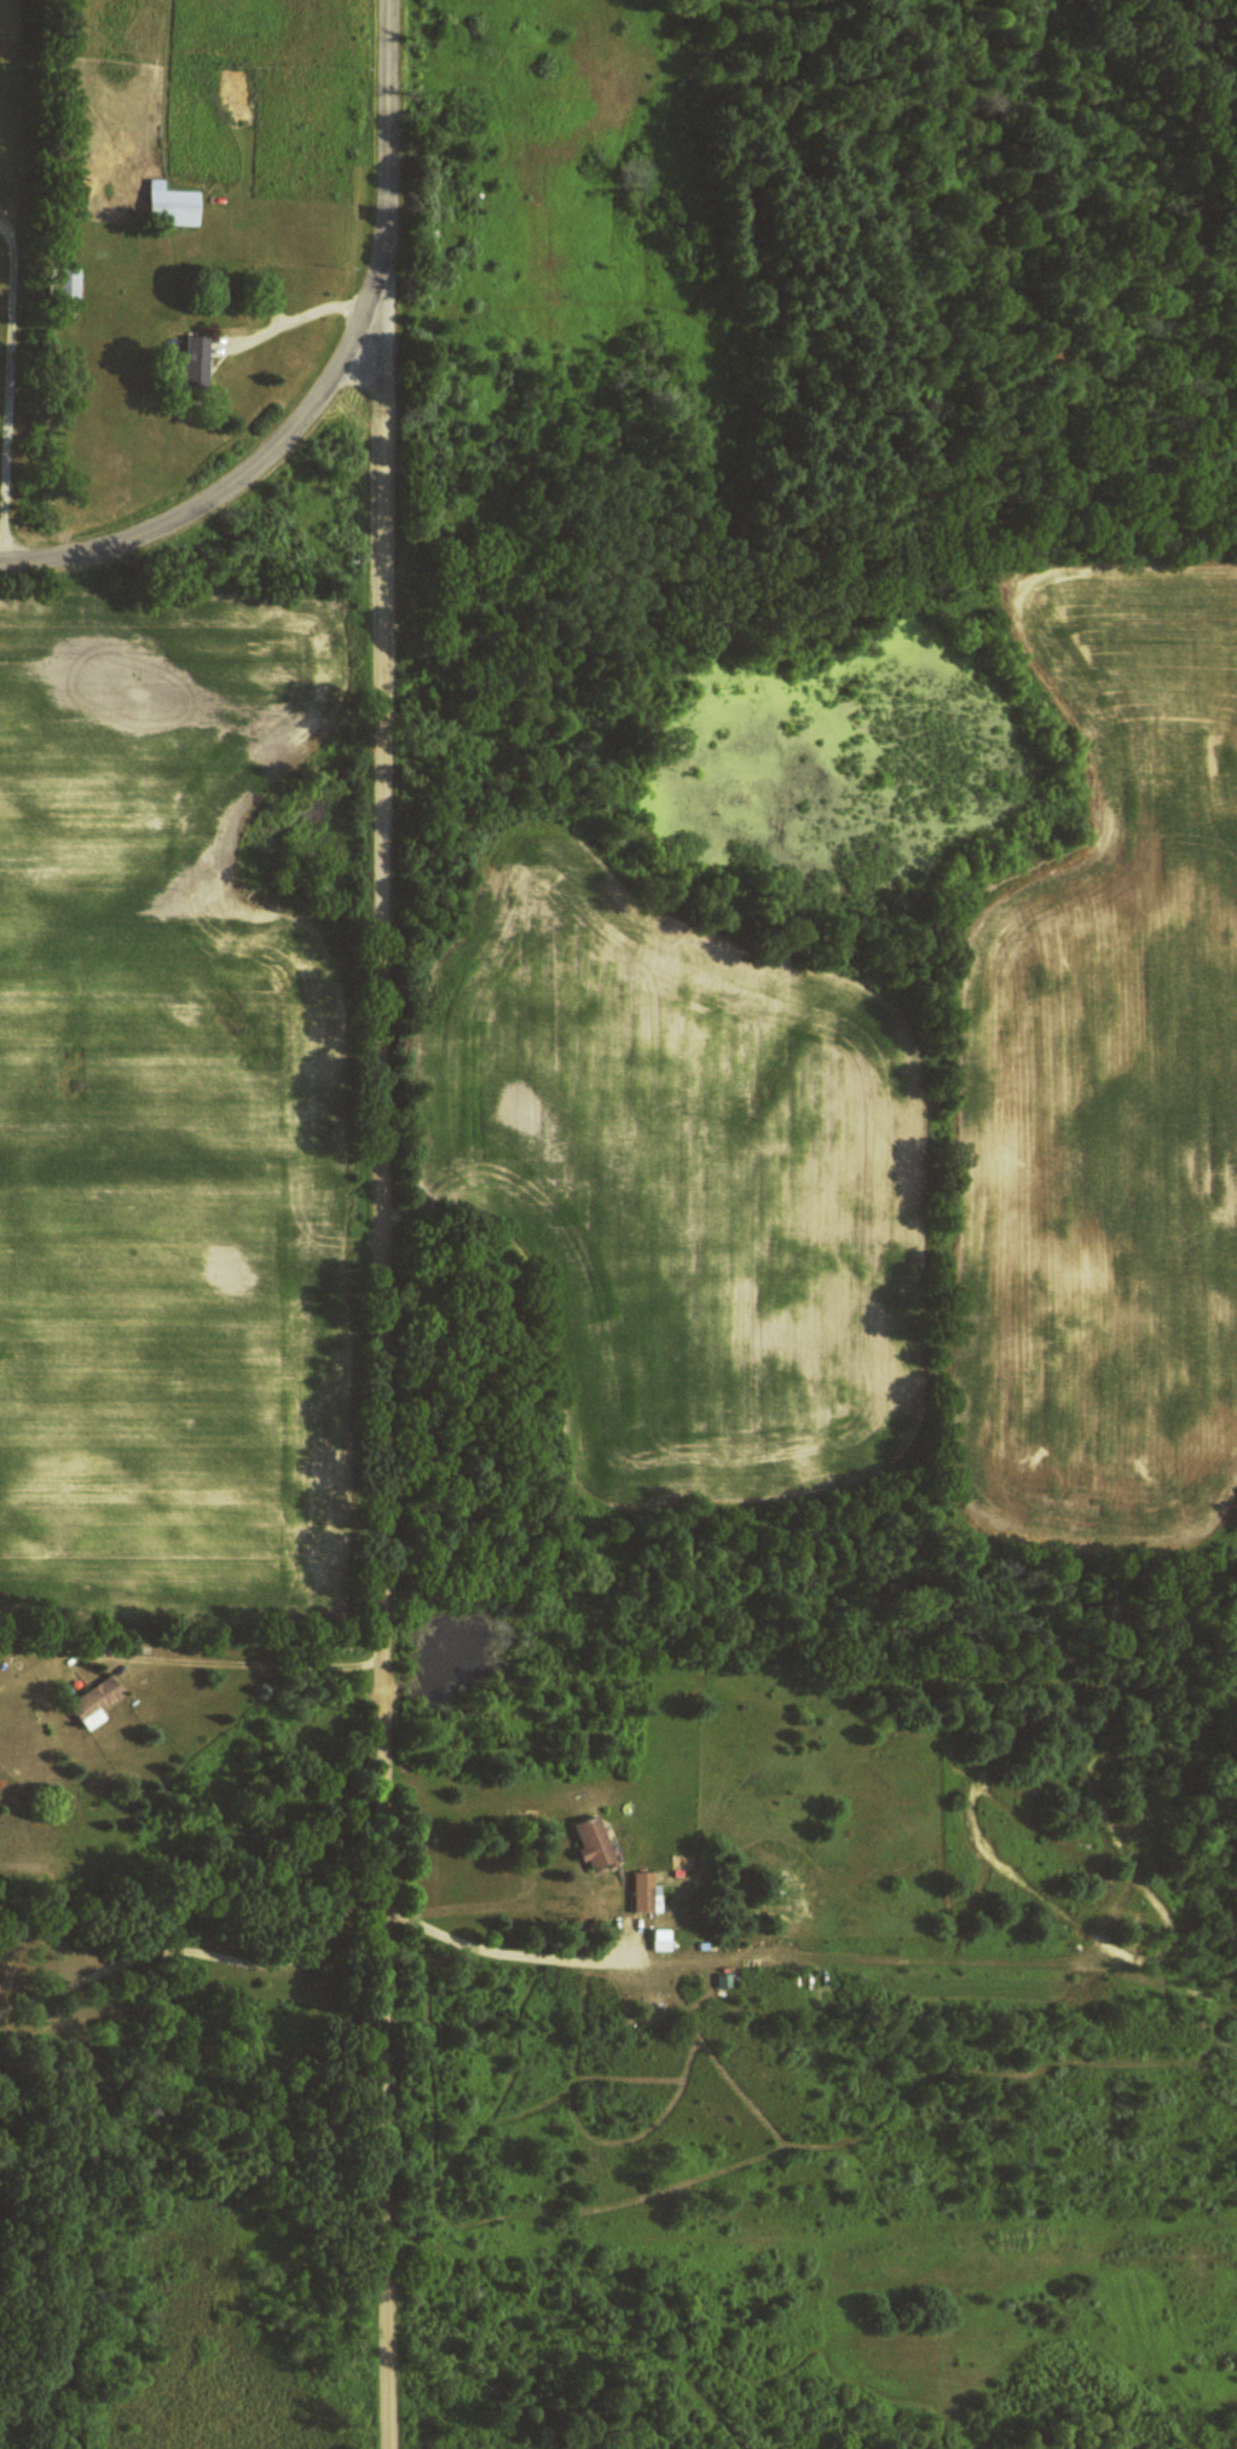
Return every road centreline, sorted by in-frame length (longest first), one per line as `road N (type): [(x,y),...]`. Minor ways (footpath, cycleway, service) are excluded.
road 1 (residential): [(395,2448),(389,0)]
road 2 (residential): [(385,295),(339,380),(245,487),(167,535),(36,568),(0,568)]

